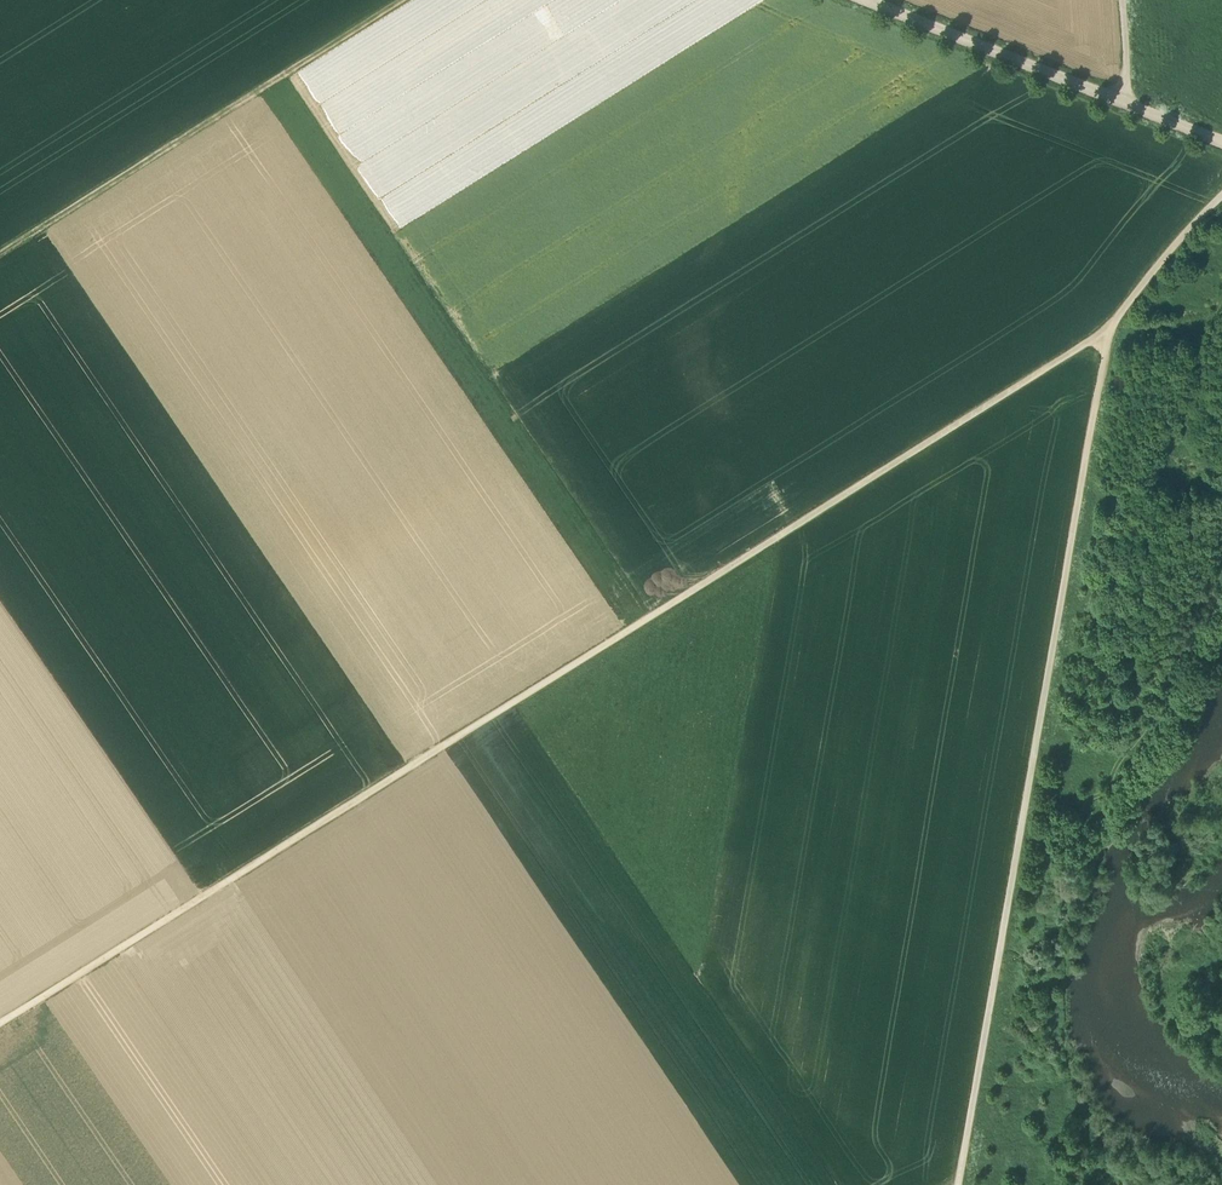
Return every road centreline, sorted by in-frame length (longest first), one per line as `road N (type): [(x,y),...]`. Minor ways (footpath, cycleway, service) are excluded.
road 1 (track): [(0,1027),(1110,331)]
road 2 (track): [(1221,199),(1110,331),(959,1184)]
road 3 (track): [(407,0),(0,255)]
road 4 (unclassified): [(1221,143),(866,0)]

